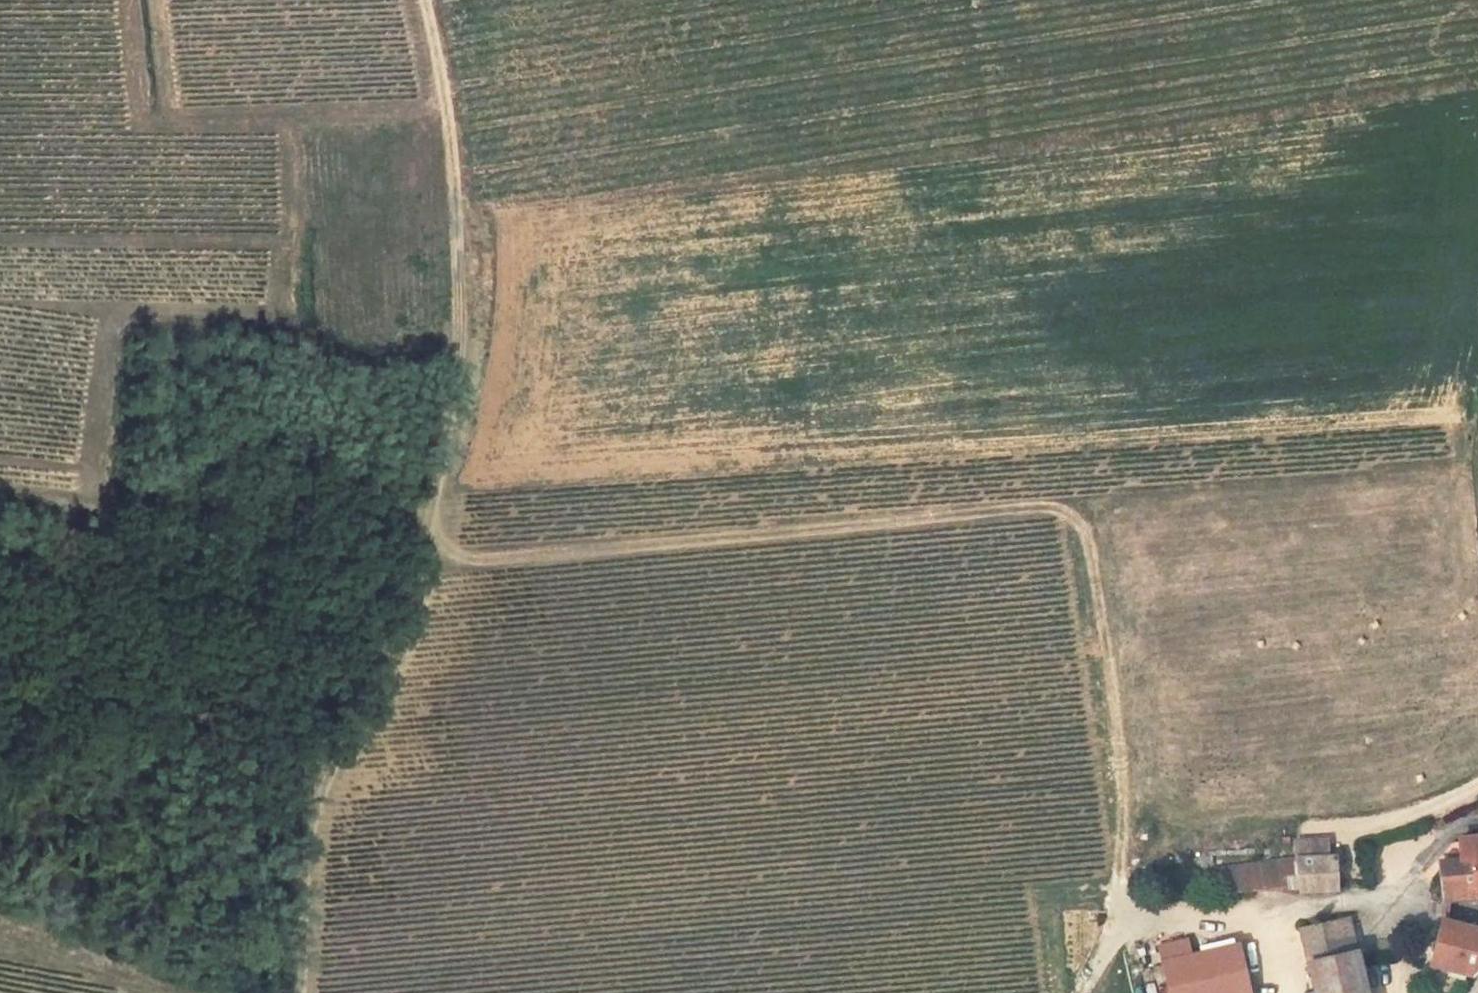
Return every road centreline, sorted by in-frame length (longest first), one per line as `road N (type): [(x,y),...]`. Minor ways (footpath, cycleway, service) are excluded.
road 1 (track): [(302,992),(310,829),(332,766),(412,619),(463,363),(460,206),(428,0)]
road 2 (track): [(1477,782),(1423,809),(1322,830)]

